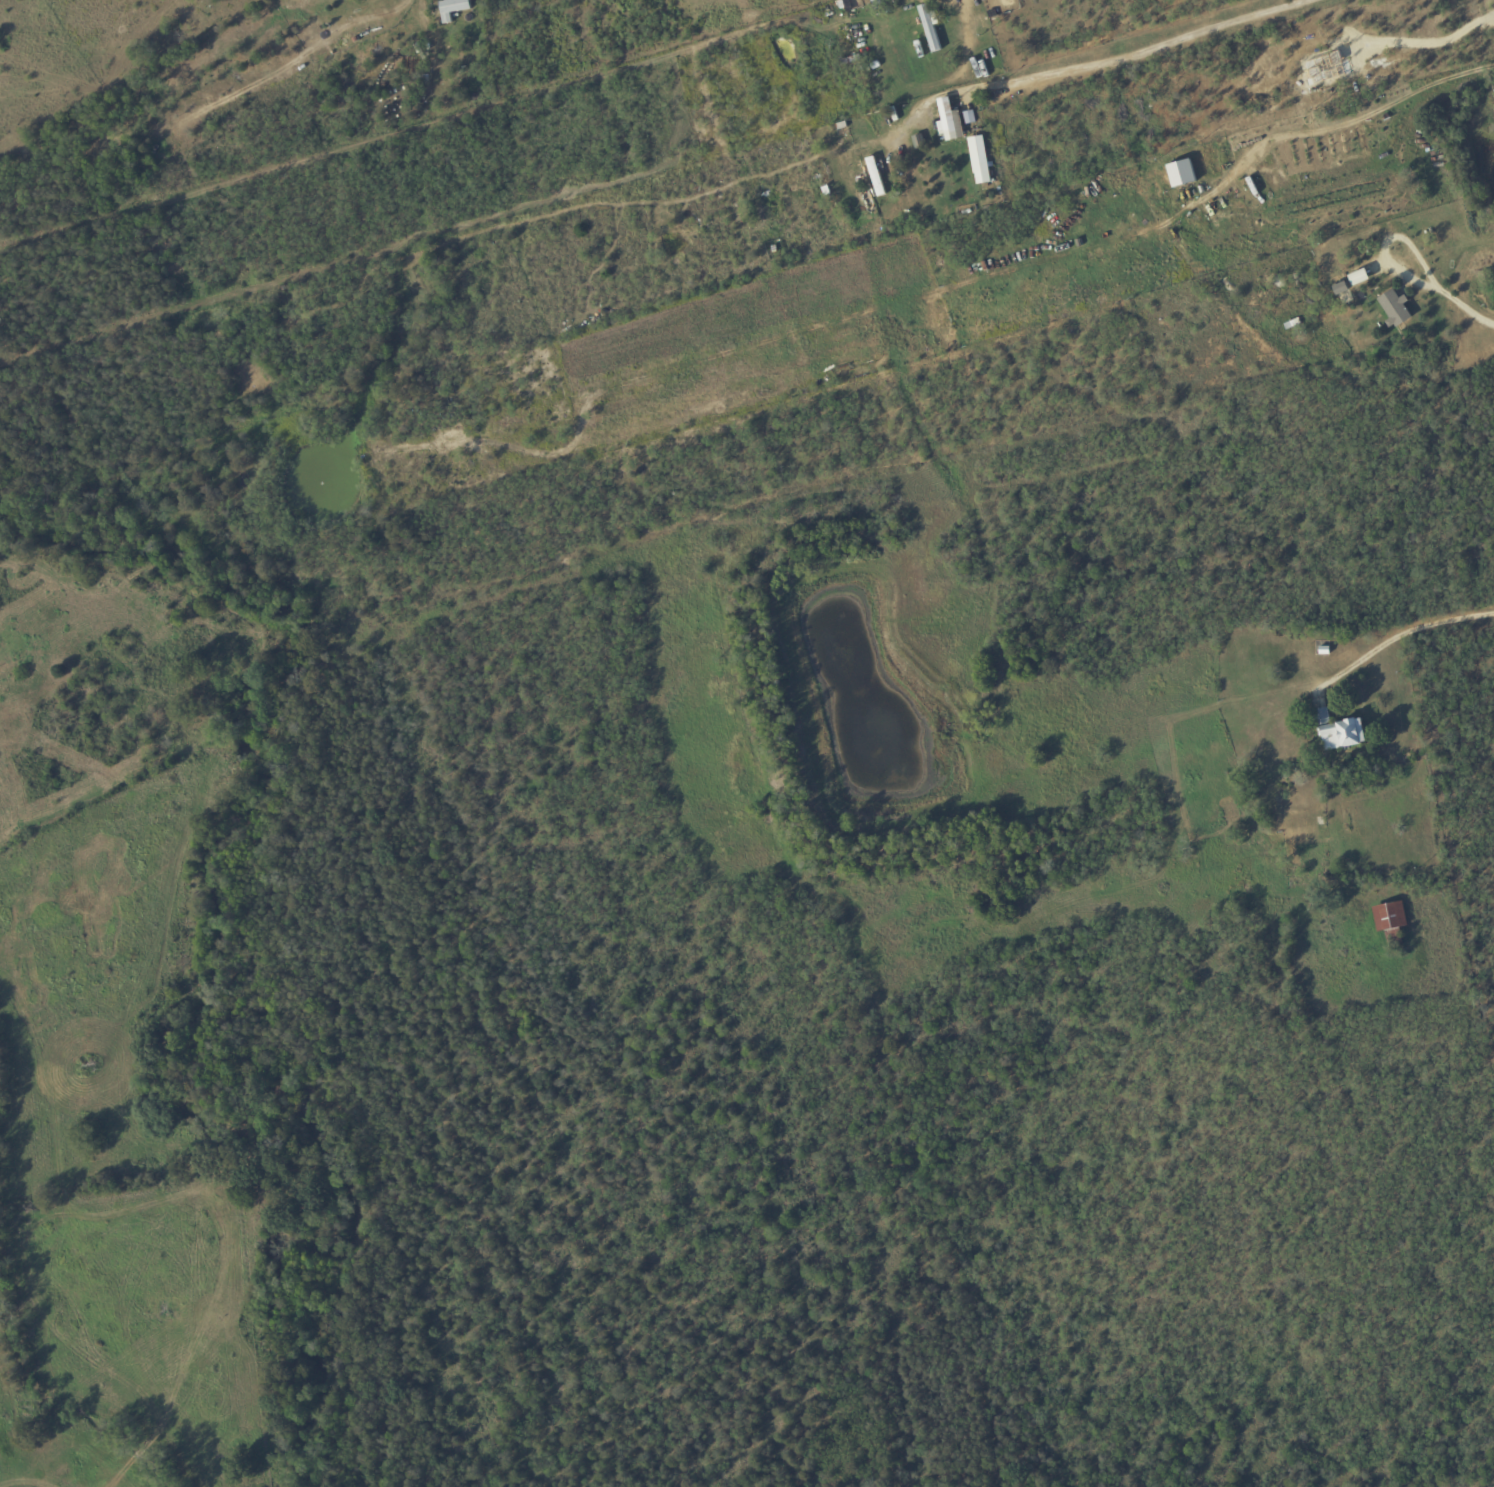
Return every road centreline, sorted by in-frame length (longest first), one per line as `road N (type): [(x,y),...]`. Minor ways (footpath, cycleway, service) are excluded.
road 1 (residential): [(1493,68),(1443,80),(1359,123),(1265,142),(1206,194)]

